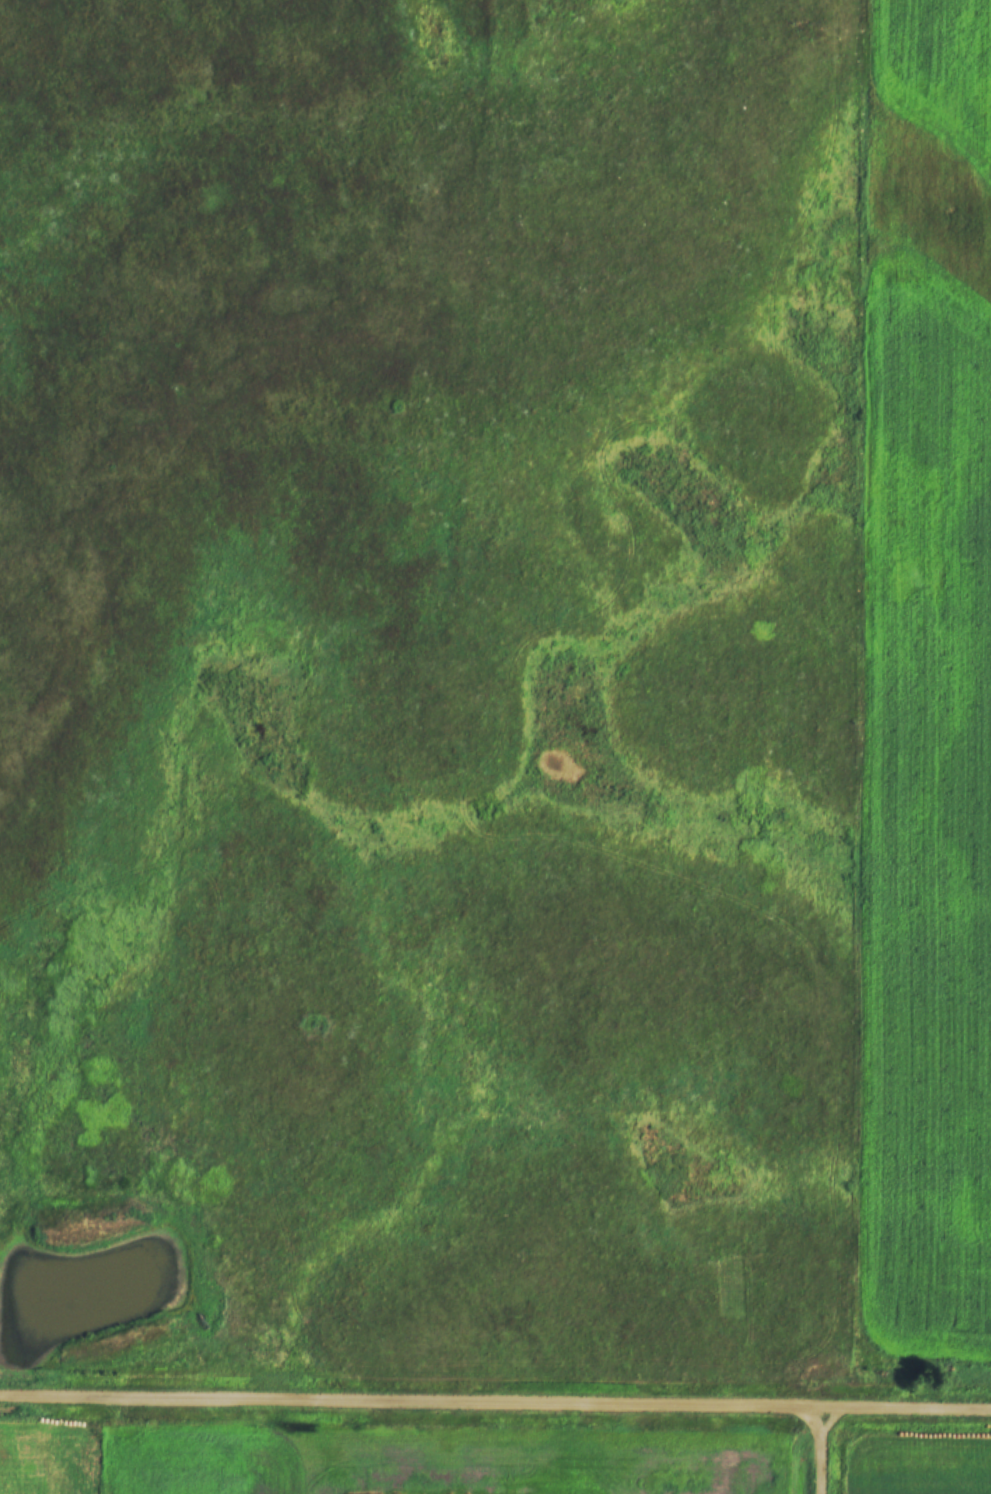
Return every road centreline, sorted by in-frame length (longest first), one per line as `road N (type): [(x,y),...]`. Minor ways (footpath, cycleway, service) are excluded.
road 1 (residential): [(990,1408),(0,1395)]

